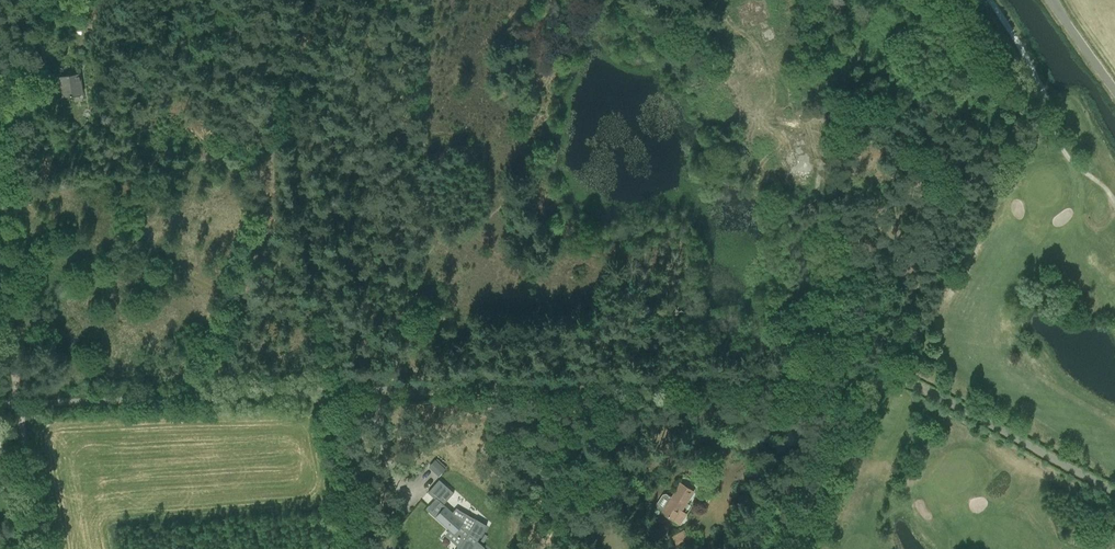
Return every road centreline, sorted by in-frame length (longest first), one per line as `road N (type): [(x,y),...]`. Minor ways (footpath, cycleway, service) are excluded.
road 1 (unclassified): [(886,373),(325,393)]
road 2 (unclassified): [(0,405),(325,393)]
road 3 (track): [(990,0),(1029,60),(1060,145),(1104,187)]
road 4 (track): [(886,373),(796,548)]
road 5 (track): [(42,548),(23,404)]
road 6 (track): [(0,264),(23,404)]

